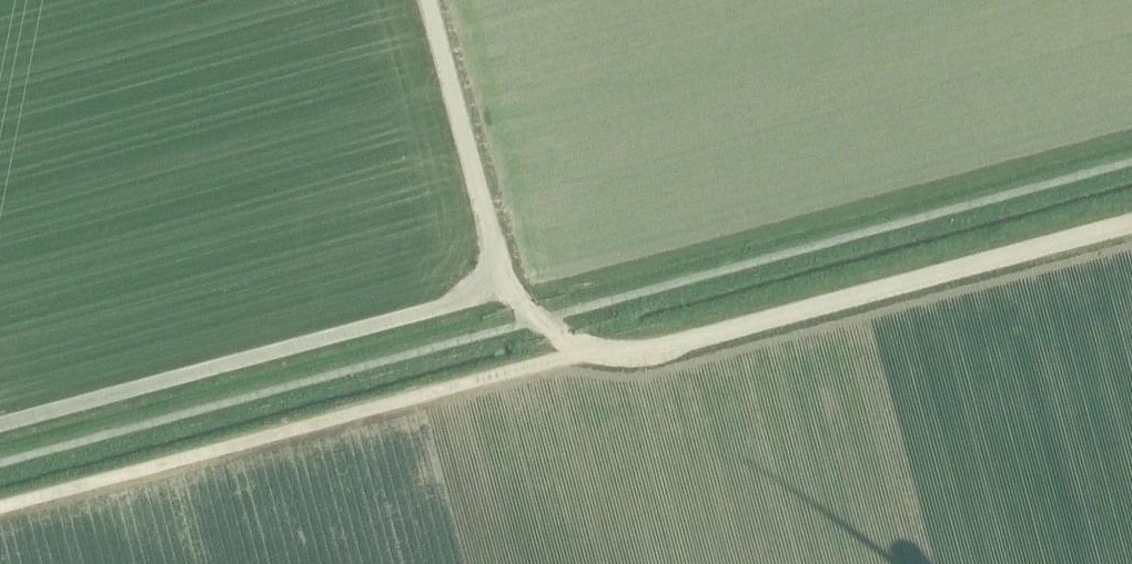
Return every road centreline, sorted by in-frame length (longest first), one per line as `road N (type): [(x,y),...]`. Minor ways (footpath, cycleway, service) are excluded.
road 1 (track): [(428,0),(503,282),(520,310),(576,345),(641,358),(1131,228)]

